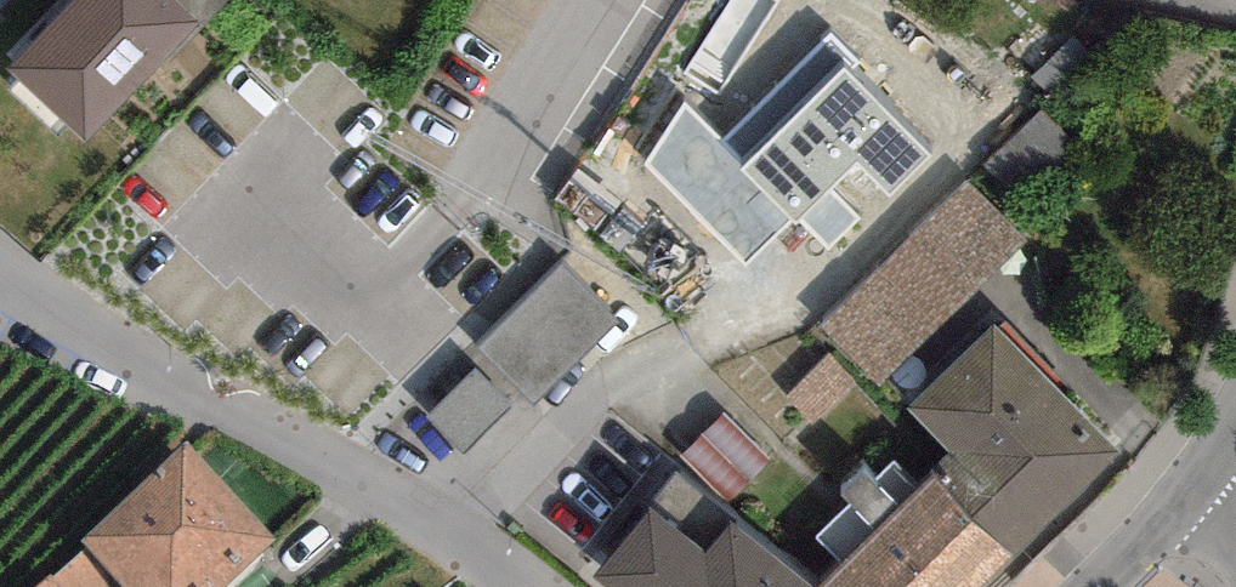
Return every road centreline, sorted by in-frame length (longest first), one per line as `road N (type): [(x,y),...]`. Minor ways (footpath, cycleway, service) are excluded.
road 1 (residential): [(511,586),(338,469),(72,328),(0,267)]
road 2 (residential): [(606,0),(468,183)]
road 3 (residential): [(1183,478),(1071,586)]

